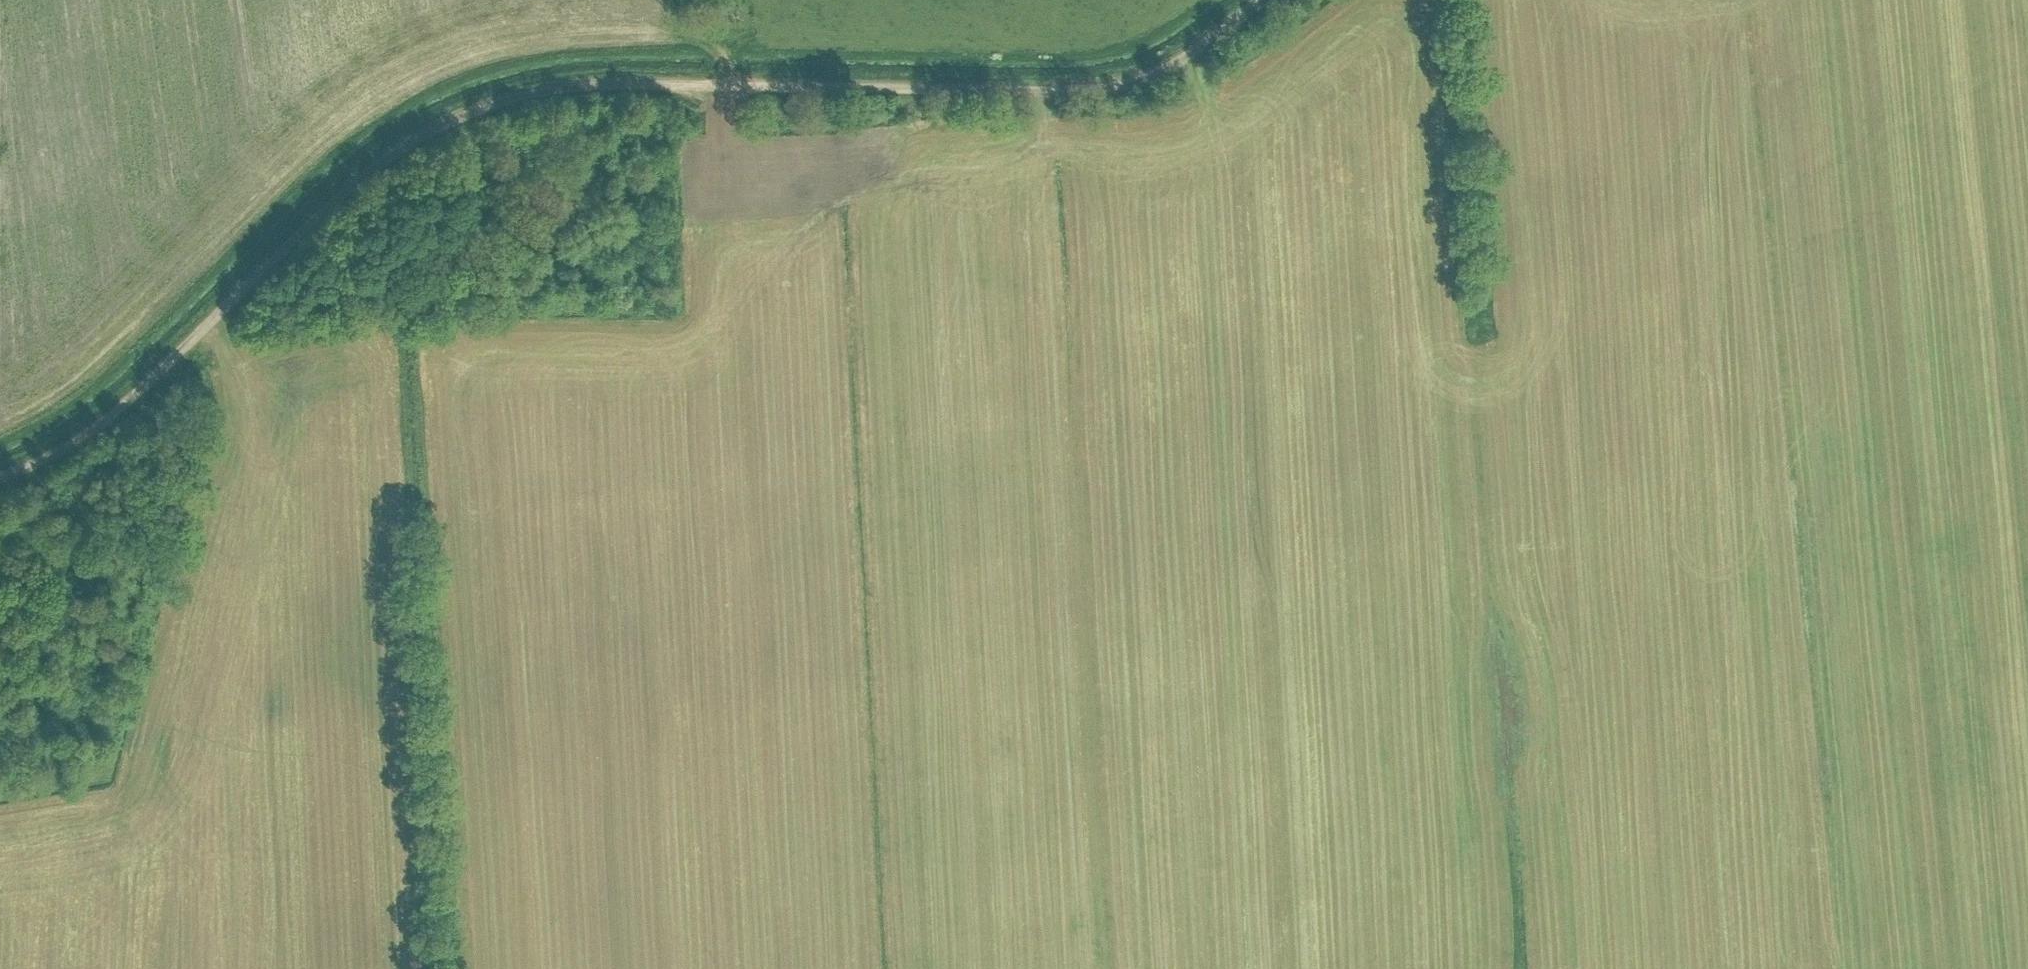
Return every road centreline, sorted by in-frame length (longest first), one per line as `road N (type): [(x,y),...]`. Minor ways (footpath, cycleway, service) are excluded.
road 1 (unclassified): [(0,476),(96,427),(376,166),(502,99),(614,82),(1103,86),(1166,68),(1260,0)]

